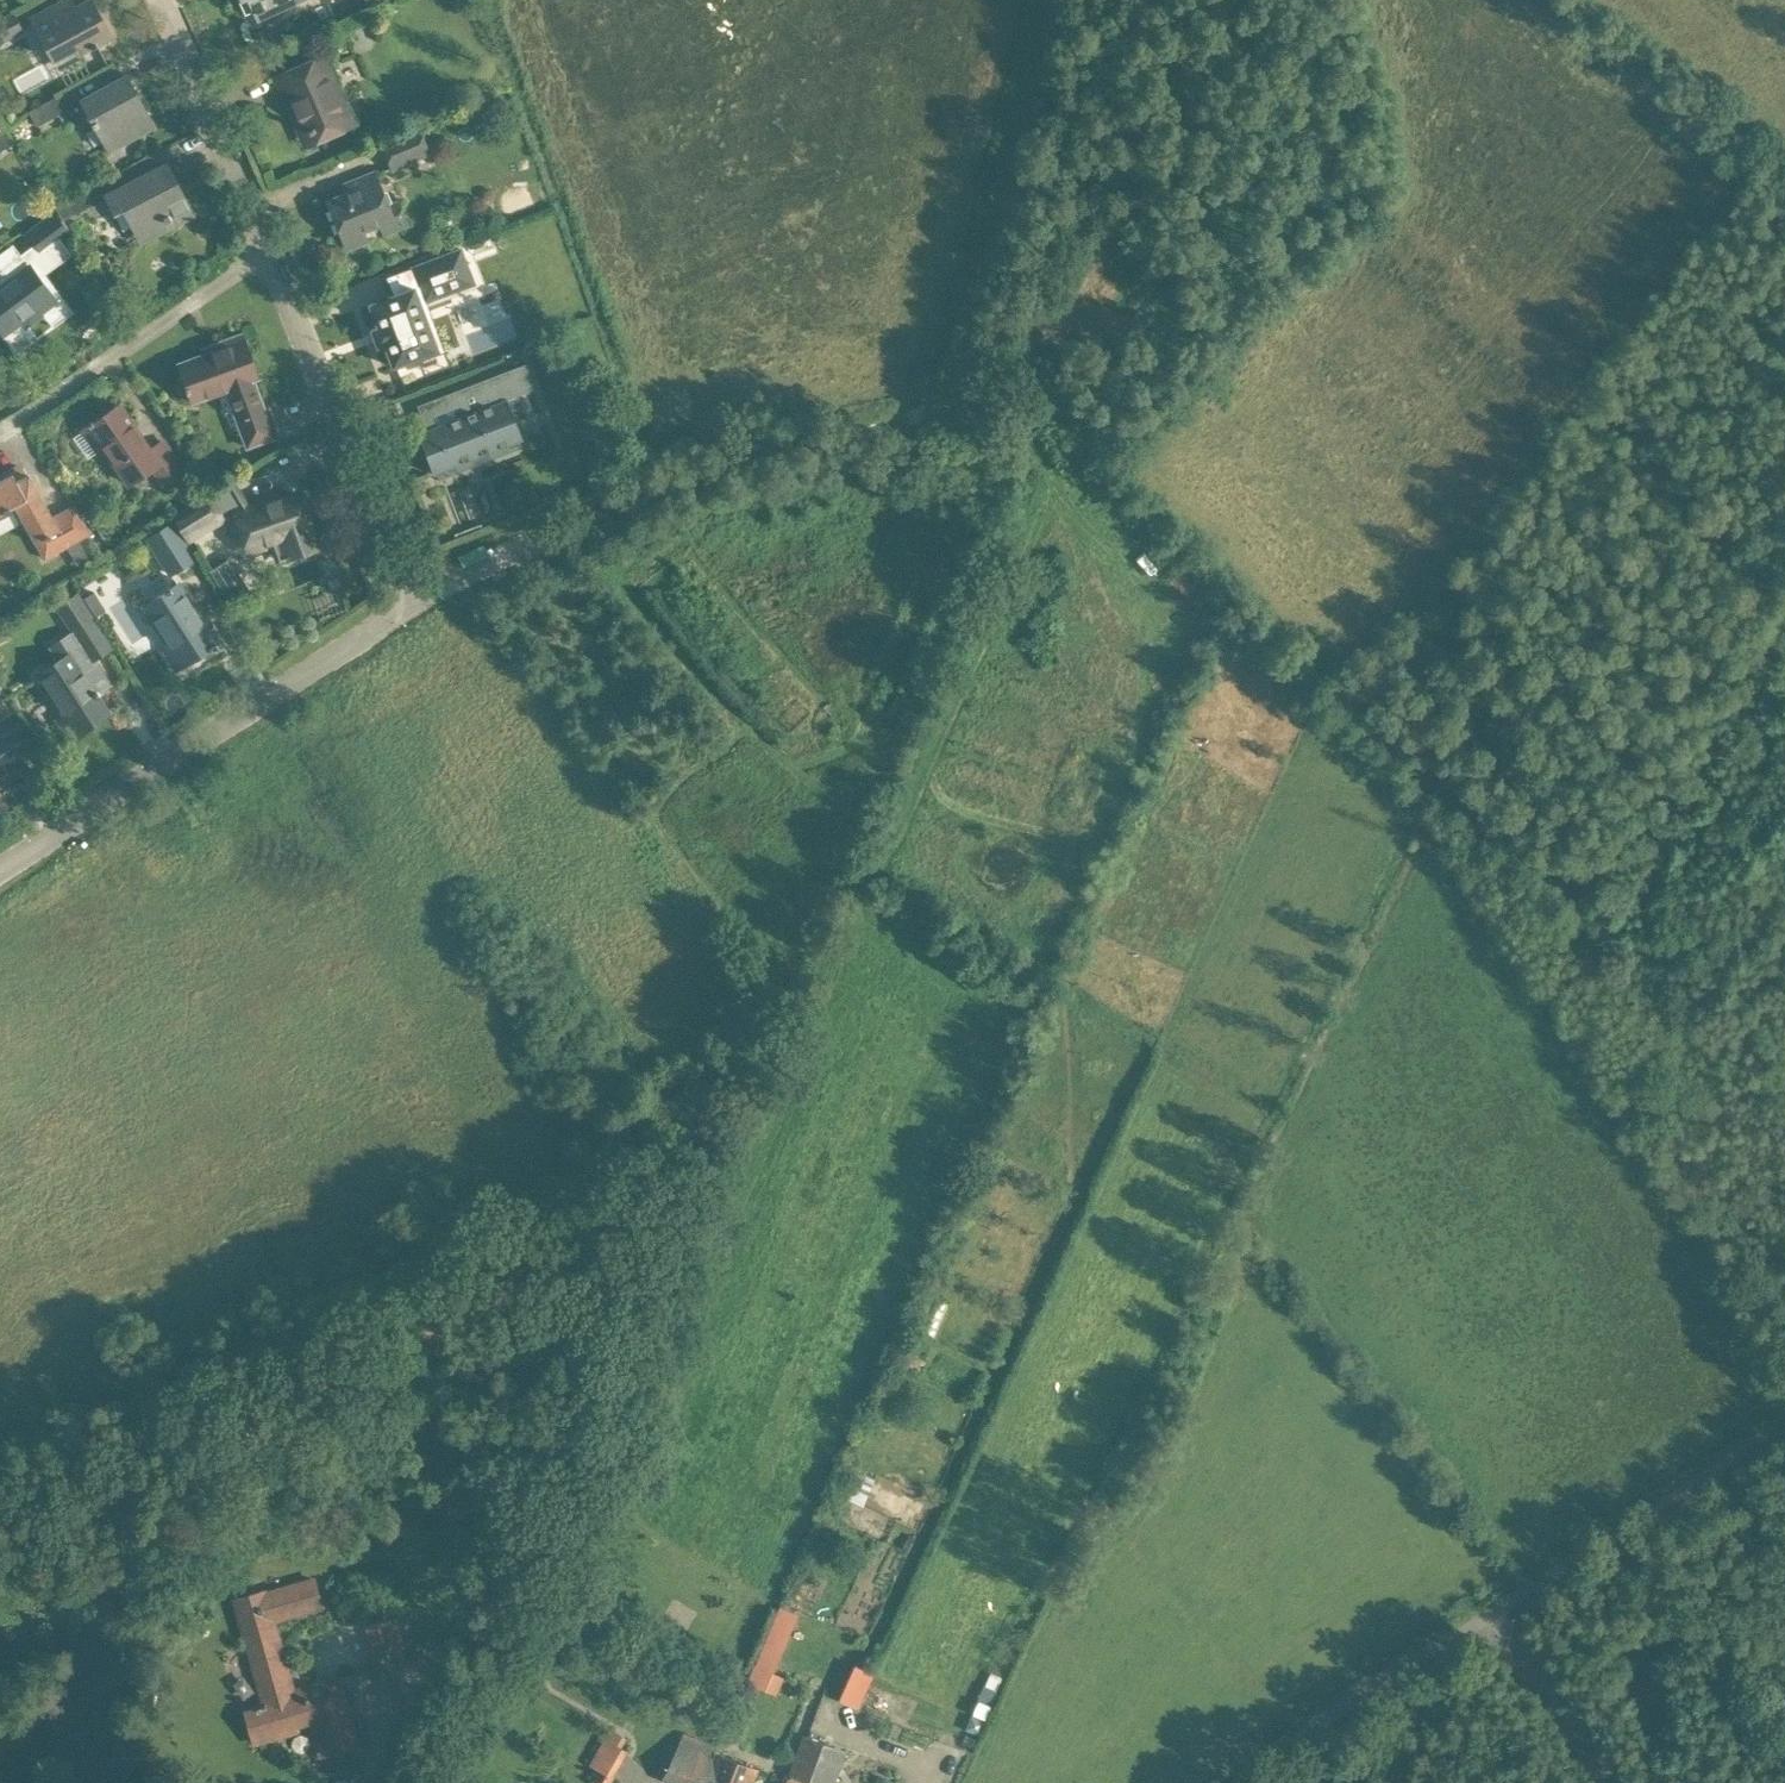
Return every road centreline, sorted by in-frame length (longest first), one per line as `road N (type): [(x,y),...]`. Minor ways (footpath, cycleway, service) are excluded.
road 1 (unclassified): [(1283,1782),(1295,1750),(1316,1726),(1784,1427)]
road 2 (residential): [(0,869),(408,608)]
road 3 (residential): [(408,608),(270,252)]
road 4 (residential): [(0,429),(270,252)]
road 5 (track): [(929,409),(779,449),(647,497)]
road 6 (residential): [(270,252),(159,0)]
road 7 (residential): [(408,608),(521,548),(647,497)]

